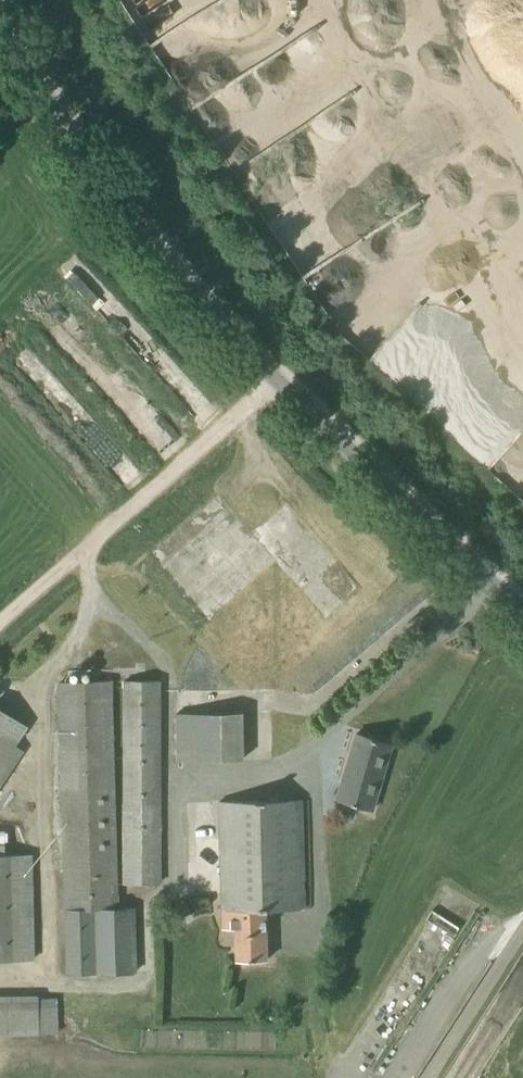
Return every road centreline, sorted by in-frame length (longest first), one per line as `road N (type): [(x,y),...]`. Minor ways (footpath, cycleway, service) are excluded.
road 1 (unclassified): [(522,613),(269,386),(97,196),(0,27)]
road 2 (track): [(0,619),(269,386)]

